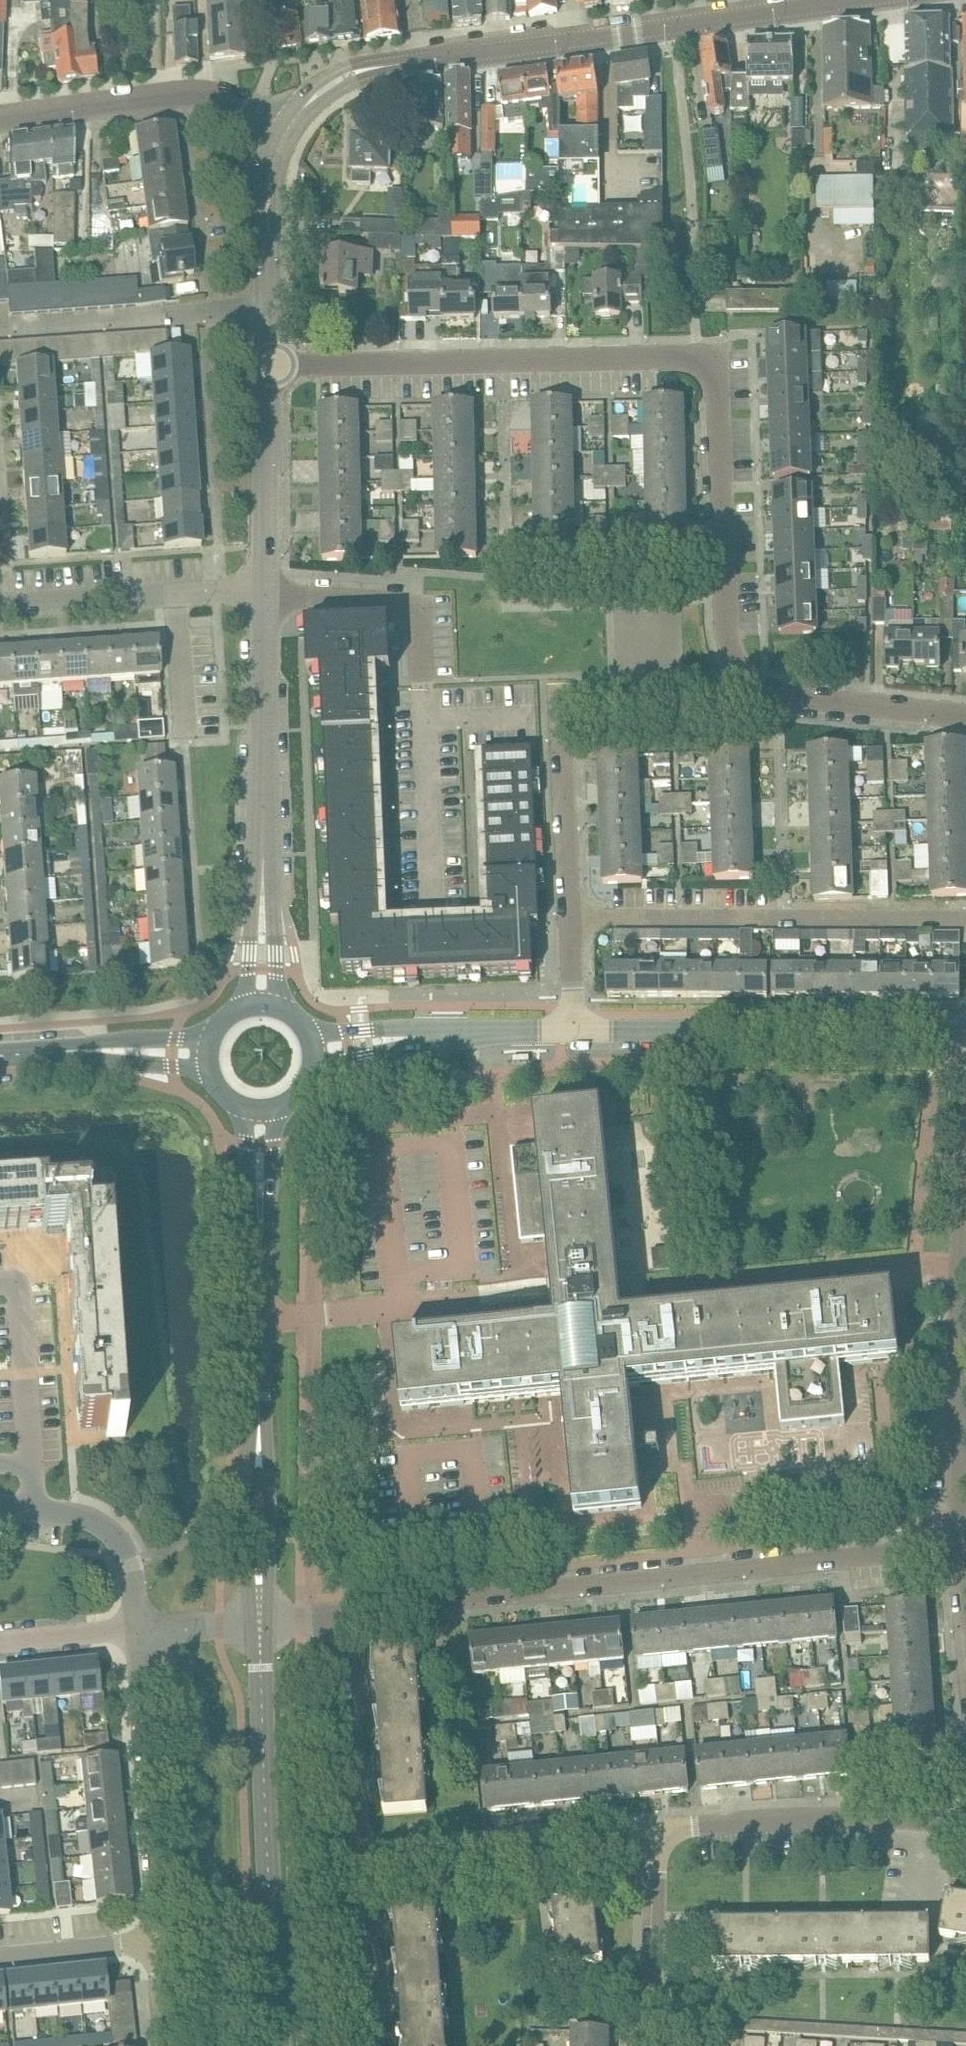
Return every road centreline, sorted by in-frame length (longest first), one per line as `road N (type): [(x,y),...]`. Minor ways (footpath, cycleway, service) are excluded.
road 1 (residential): [(961,1547),(330,1612)]
road 2 (secondary): [(285,131),(323,89),(374,67),(842,0)]
road 3 (residential): [(965,715),(780,694),(735,660),(726,625),(718,389),(711,365),(695,355)]
road 4 (residential): [(268,363),(695,355)]
road 5 (secondary): [(277,2045),(259,1619)]
road 6 (unclassified): [(574,1030),(965,1027)]
road 7 (residential): [(965,1180),(955,1357),(961,1547)]
road 8 (residential): [(574,1030),(560,688)]
road 9 (residential): [(348,1860),(659,1828)]
road 10 (residential): [(160,1939),(137,1629)]
road 11 (residential): [(659,1828),(825,1815),(965,1822)]
road 12 (secondary): [(261,895),(264,591)]
road 13 (residential): [(0,118),(174,92),(239,104),(285,131)]
road 14 (residential): [(257,1323),(544,1288)]
road 15 (residential): [(0,605),(264,591)]
road 16 (residential): [(348,1860),(330,1612)]
road 17 (residential): [(34,1507),(19,1293),(0,1282)]
road 18 (secondary): [(268,363),(269,174),(285,131)]
road 19 (secondary): [(264,591),(268,363)]
road 20 (secondary): [(259,1619),(270,1469),(258,1402)]
road 21 (secondary): [(258,1402),(248,1562),(259,1619)]
road 22 (residential): [(650,2045),(659,1828)]
road 23 (residential): [(362,2045),(348,1860)]
road 24 (secondary): [(241,1105),(259,1267)]
road 25 (residential): [(137,1629),(130,1564),(117,1540),(87,1516),(56,1510)]
road 26 (secondary): [(259,1267),(281,1106)]
road 27 (residential): [(160,1939),(0,1957)]
road 28 (unclassified): [(424,1035),(574,1030)]
road 29 (residential): [(0,1642),(137,1629)]
road 30 (unclassified): [(214,1032),(82,1049)]
road 31 (unclassified): [(82,1049),(210,1071)]
road 32 (residential): [(137,1629),(259,1619)]

